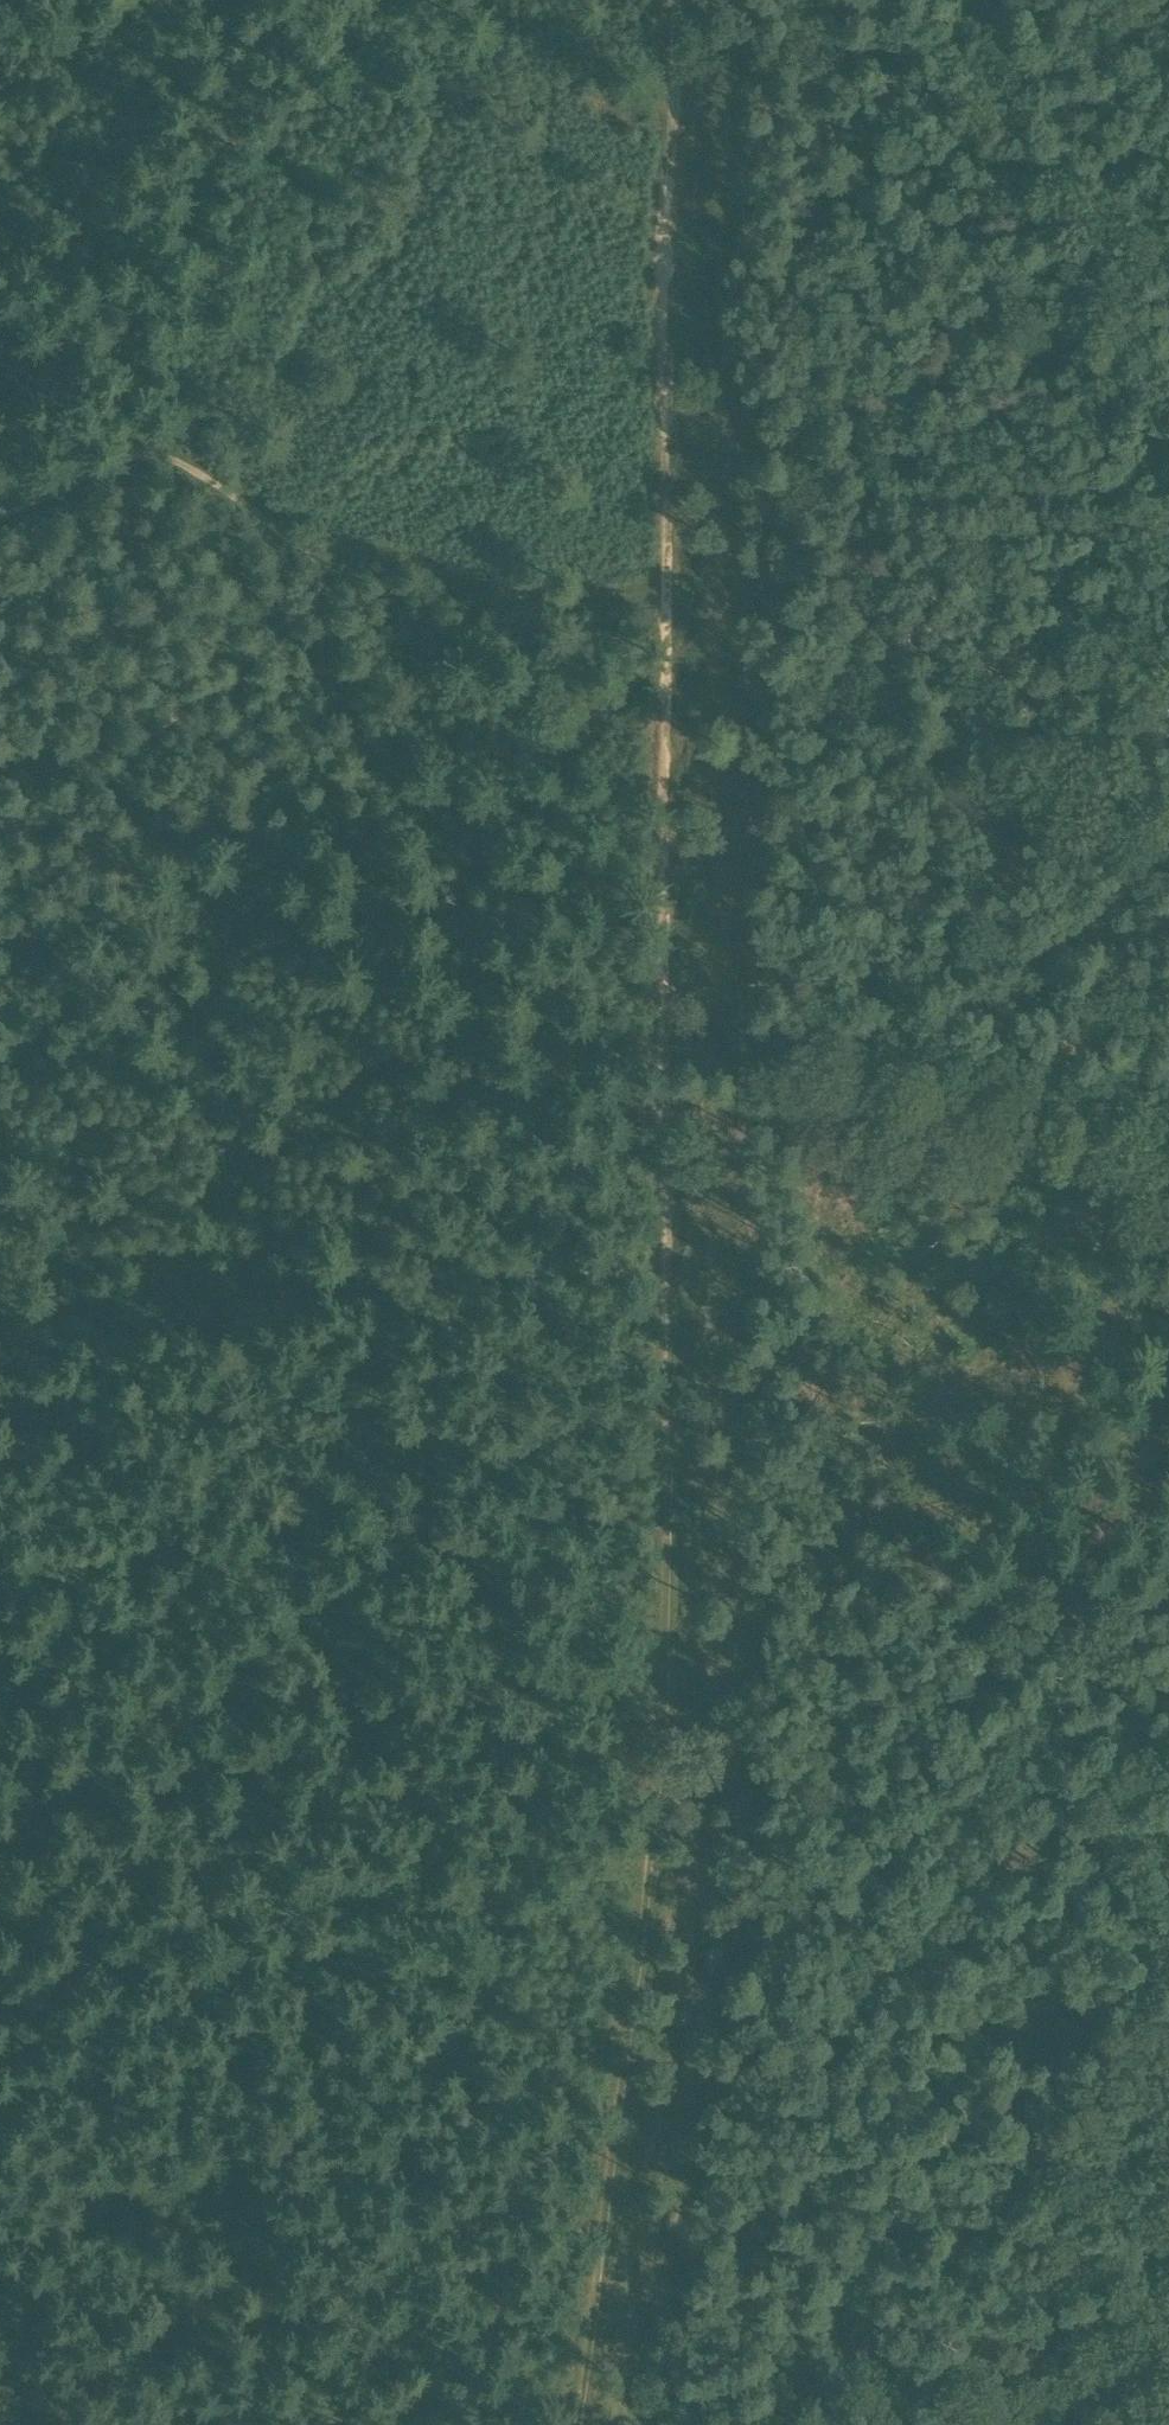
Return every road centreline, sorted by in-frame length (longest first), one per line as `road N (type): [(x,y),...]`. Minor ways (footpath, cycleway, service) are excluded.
road 1 (track): [(662,1274),(655,1782),(574,2424)]
road 2 (track): [(668,1044),(674,0)]
road 3 (track): [(0,1312),(662,1274)]
road 4 (track): [(668,1044),(671,1147),(662,1274)]

